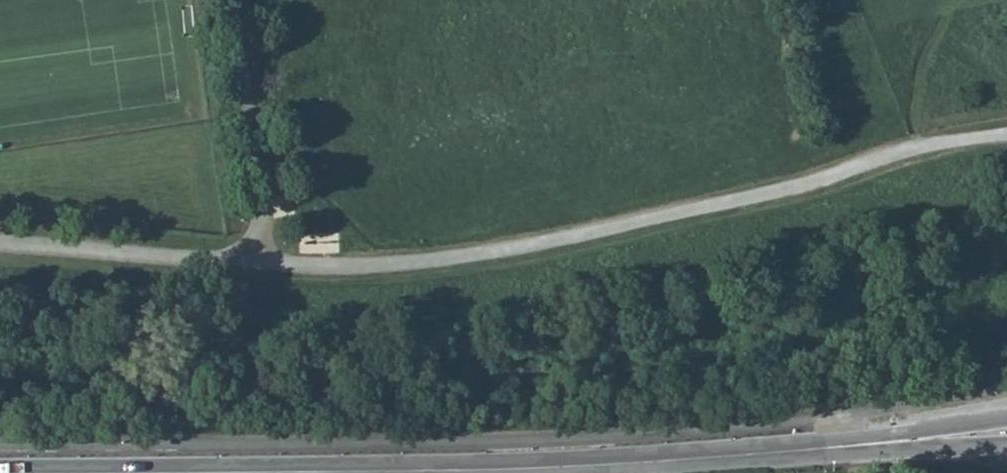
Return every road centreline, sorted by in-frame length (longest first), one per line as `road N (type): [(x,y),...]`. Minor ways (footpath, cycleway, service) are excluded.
road 1 (secondary): [(62,472),(546,467),(952,436)]
road 2 (track): [(259,260),(264,210),(229,0)]
road 3 (track): [(970,30),(936,51),(920,85),(928,144)]

